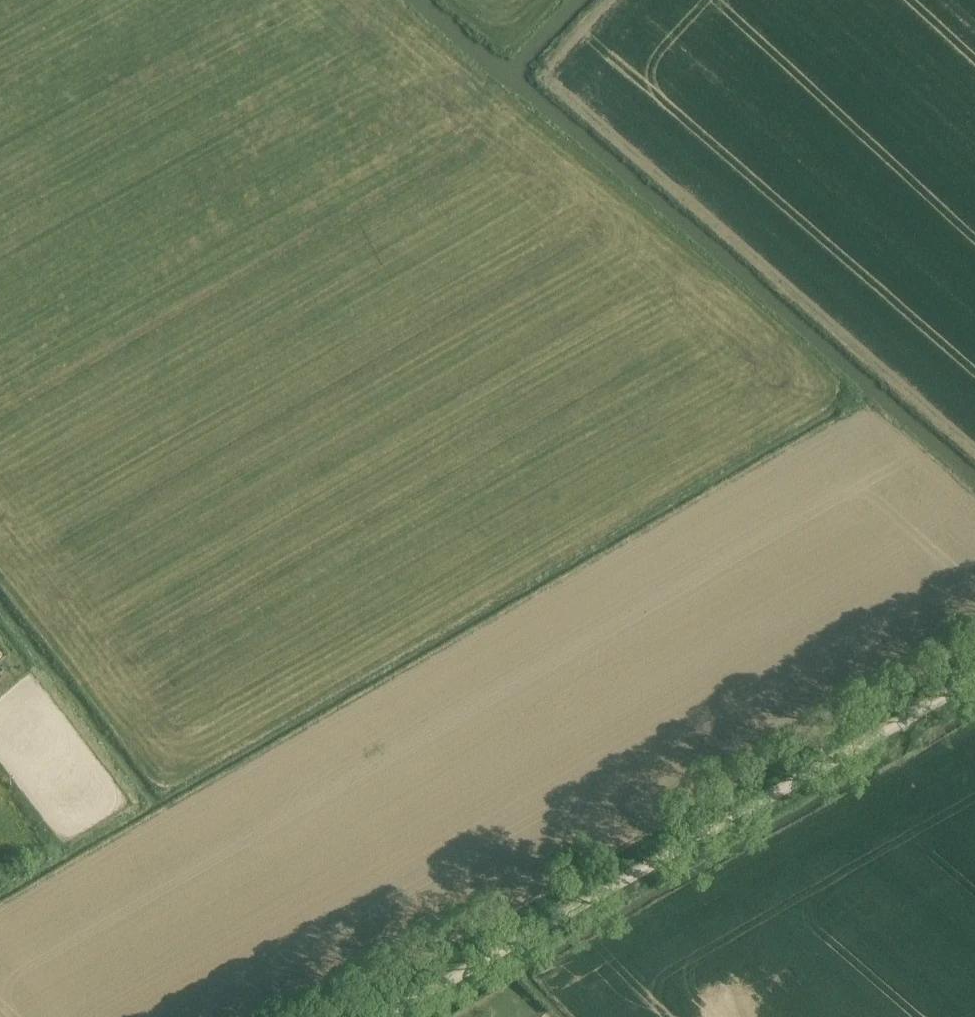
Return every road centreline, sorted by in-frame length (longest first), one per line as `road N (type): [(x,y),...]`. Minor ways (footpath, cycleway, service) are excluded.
road 1 (unclassified): [(382,1016),(974,681)]

